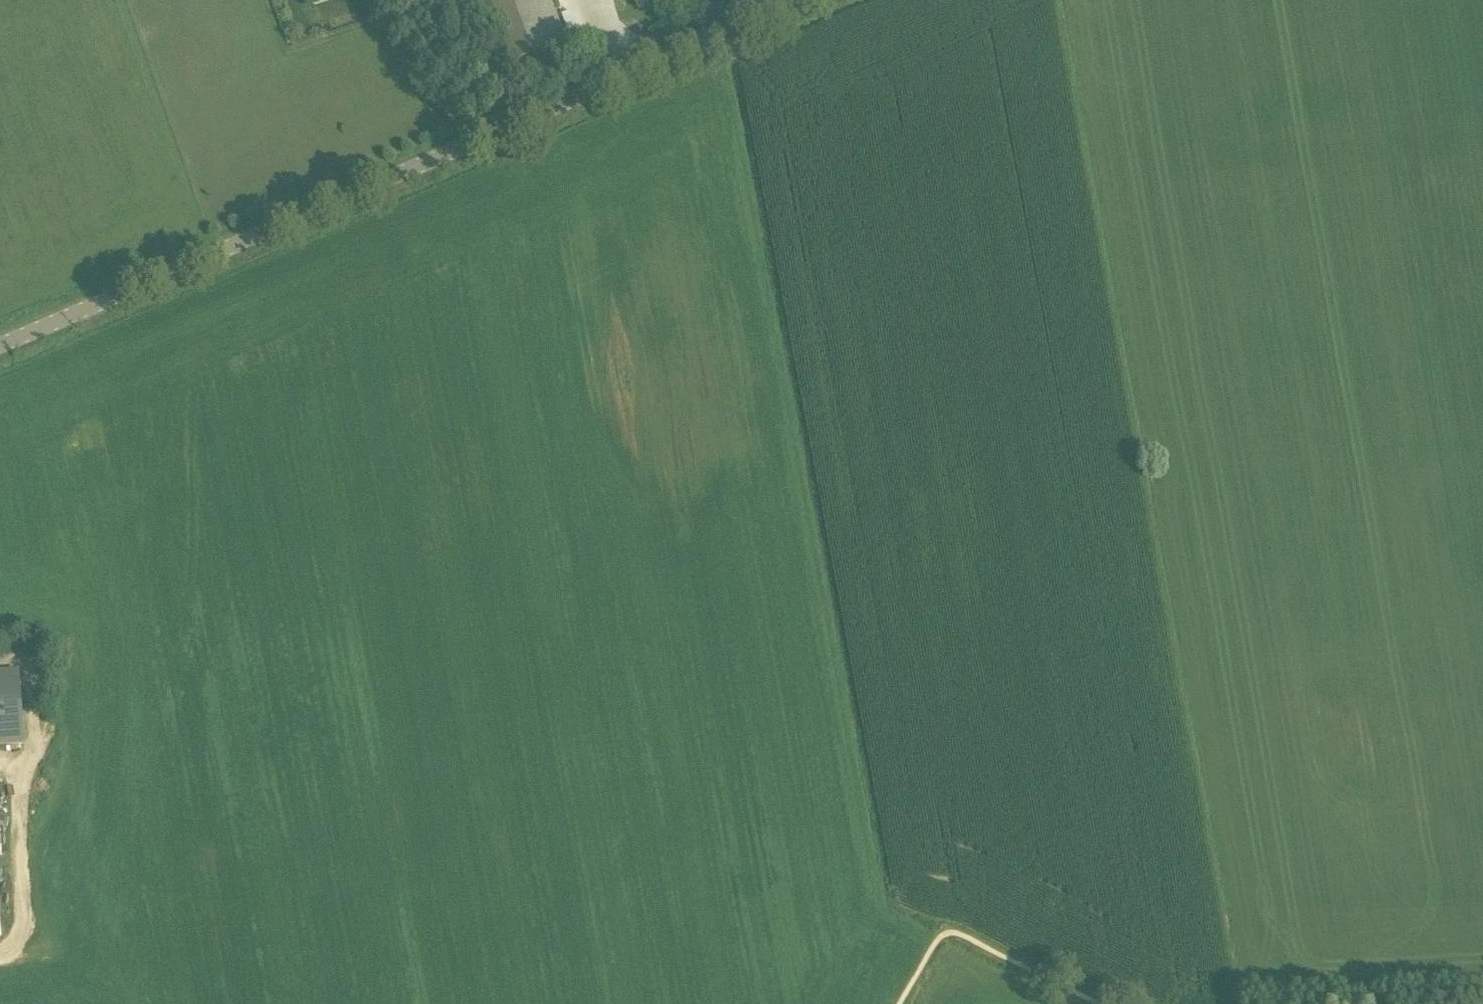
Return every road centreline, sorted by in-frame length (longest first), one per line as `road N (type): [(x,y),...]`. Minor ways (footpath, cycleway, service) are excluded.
road 1 (tertiary): [(0,336),(794,0)]

